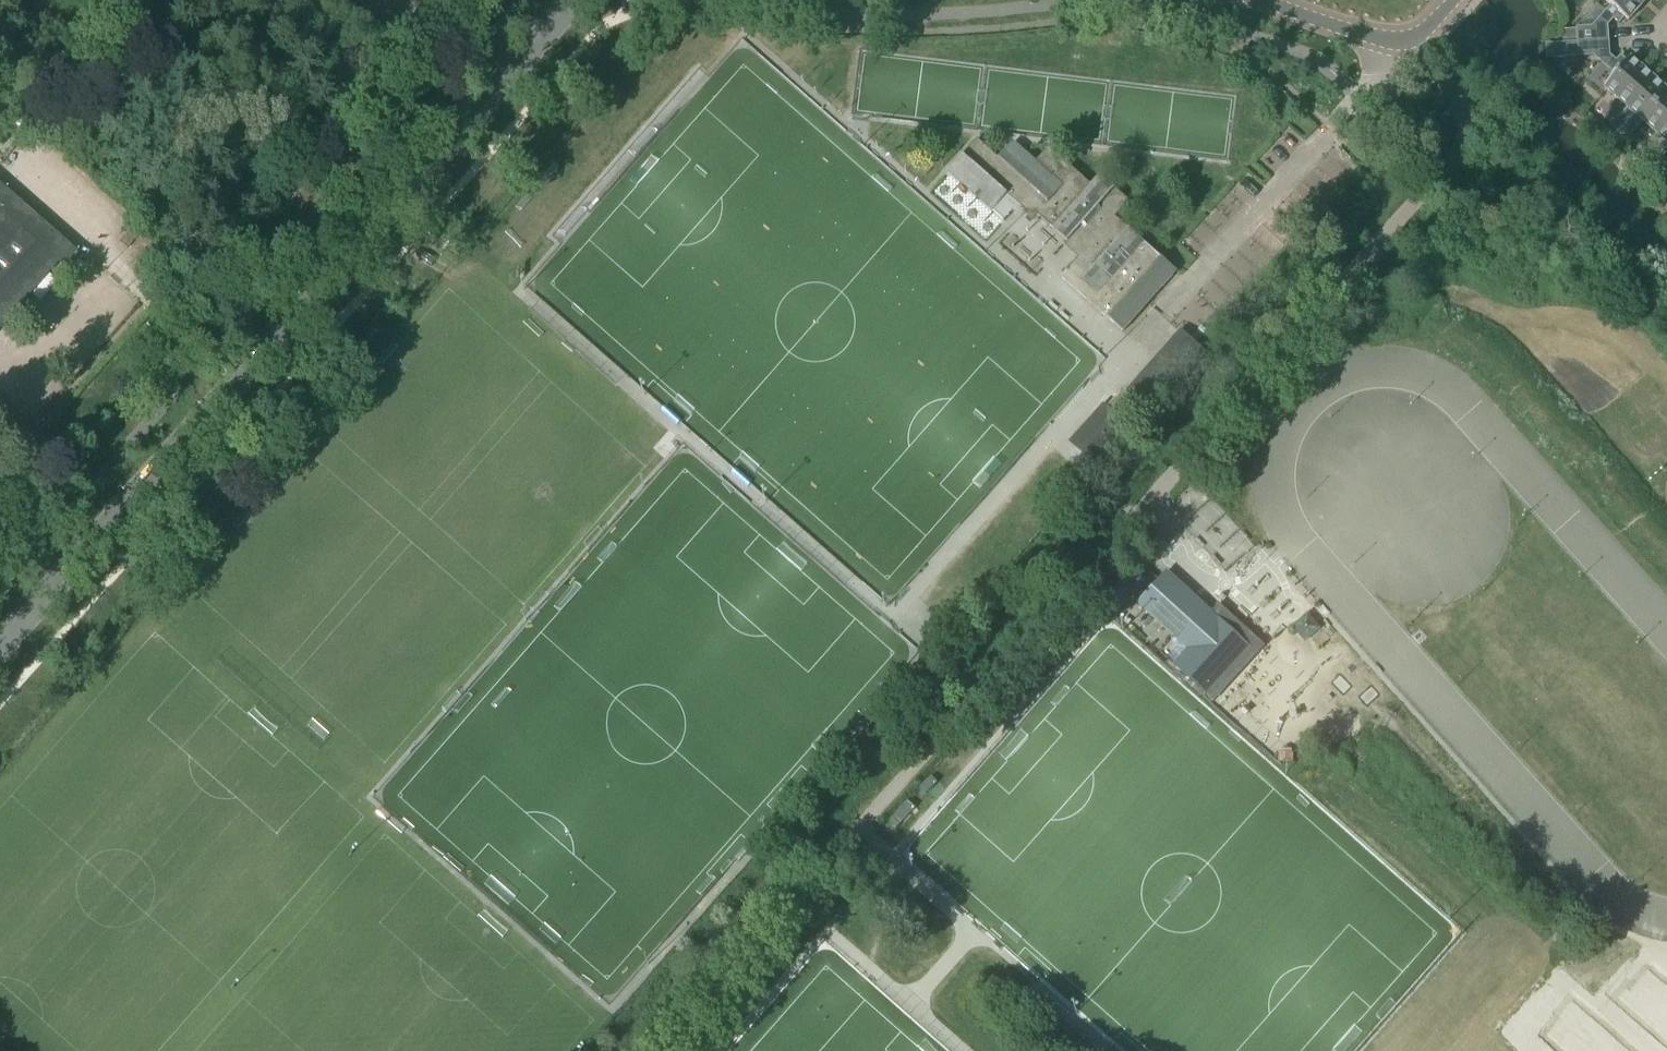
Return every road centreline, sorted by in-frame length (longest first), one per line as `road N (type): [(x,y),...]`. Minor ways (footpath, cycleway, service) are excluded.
road 1 (residential): [(0,645),(572,0)]
road 2 (residential): [(1454,0),(1405,42),(1253,0)]

